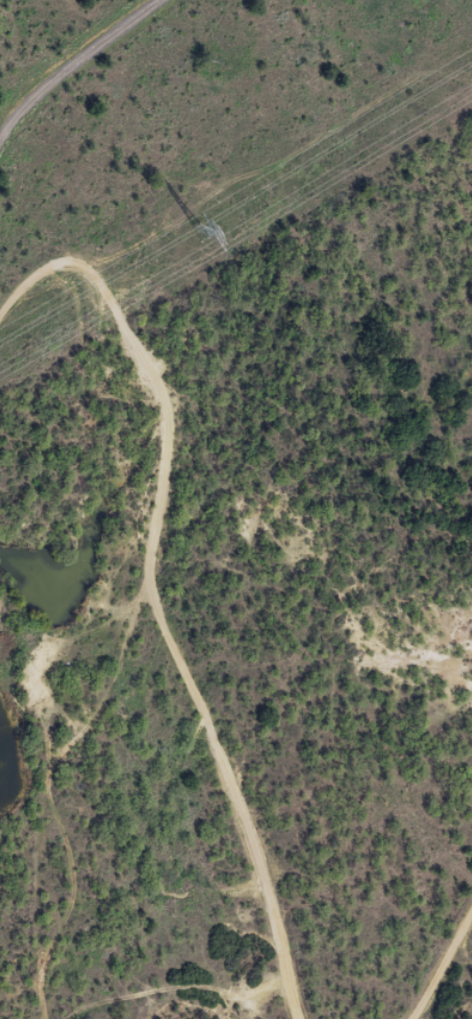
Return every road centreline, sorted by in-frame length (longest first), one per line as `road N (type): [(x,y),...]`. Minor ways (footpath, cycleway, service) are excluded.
road 1 (residential): [(292,1018),(267,850),(242,783),(196,743),(146,651),(161,442),(80,336),(0,346)]
road 2 (residential): [(185,0),(34,142),(0,195)]

